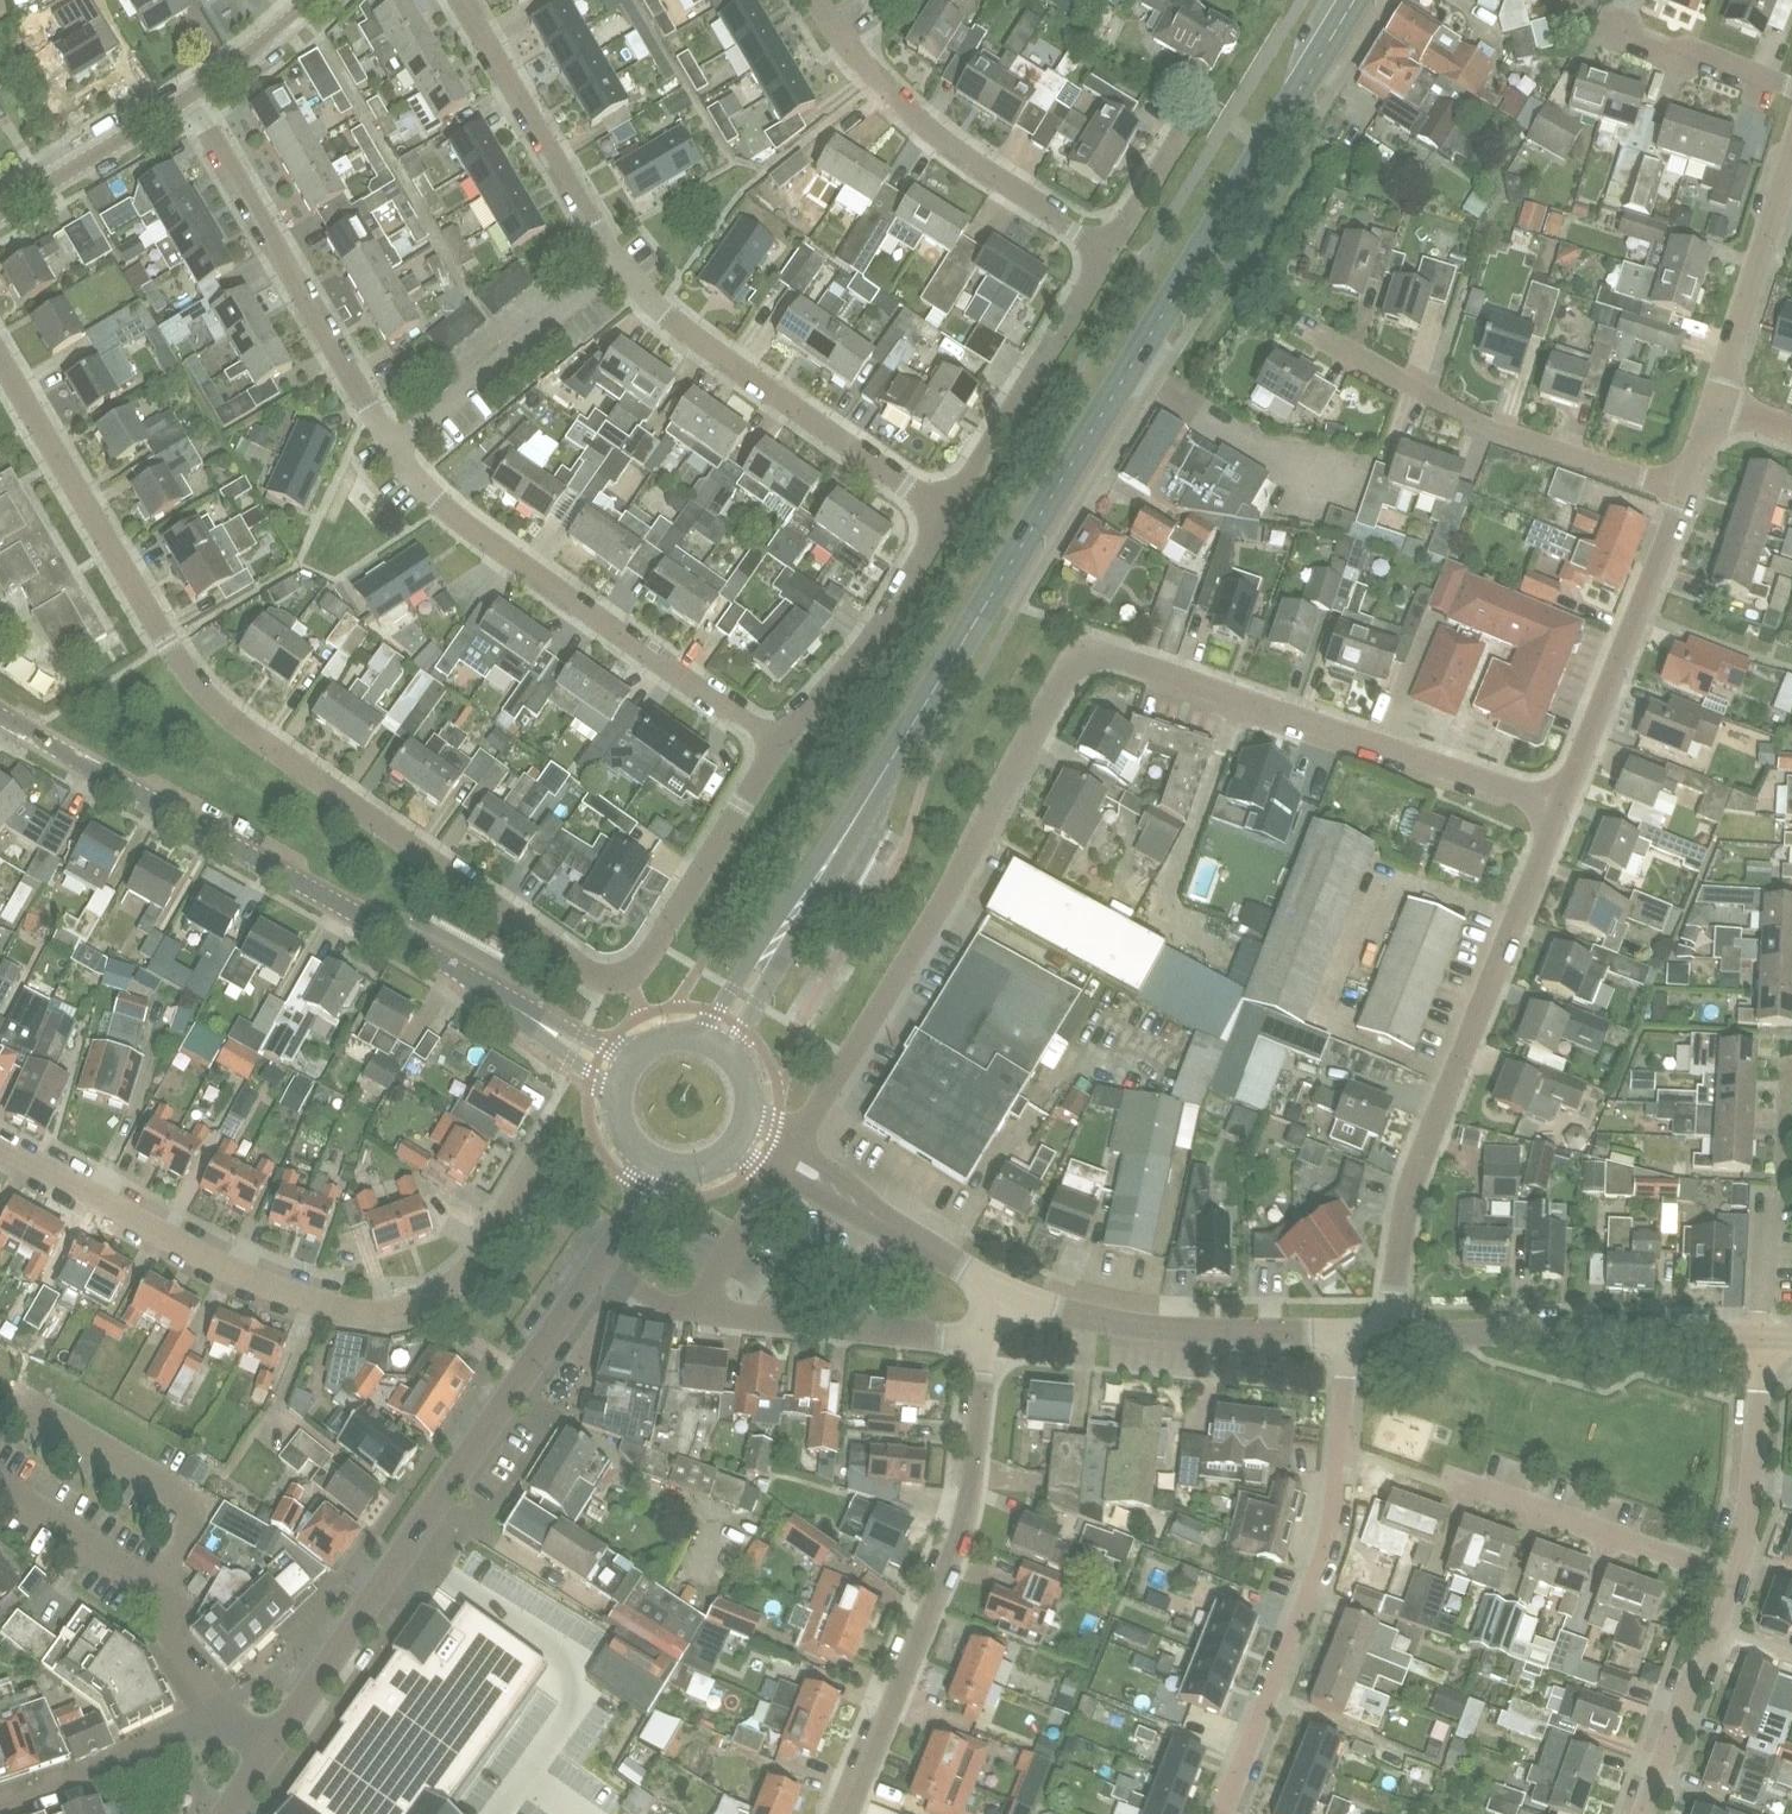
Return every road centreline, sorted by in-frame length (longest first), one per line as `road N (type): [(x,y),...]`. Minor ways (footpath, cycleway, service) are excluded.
road 1 (tertiary): [(714,1046),(1358,0)]
road 2 (residential): [(785,1159),(1076,663),(1120,659),(1556,812)]
road 3 (residential): [(625,976),(586,973),(213,706),(167,644),(0,361)]
road 4 (tertiary): [(626,1074),(10,723)]
road 5 (residential): [(0,1146),(250,1281),(373,1315),(422,1305),(473,1270),(553,1126)]
road 6 (residential): [(266,1757),(599,1265)]
road 7 (residential): [(1371,1333),(1388,1317),(1412,1155),(1556,812)]
road 8 (residential): [(1221,1813),(1329,1537),(1346,1358),(1371,1333)]
road 9 (residential): [(849,1813),(965,1517),(985,1343)]
road 10 (residential): [(780,745),(455,516),(392,448)]
road 11 (residential): [(1684,492),(1474,423),(1304,327)]
road 12 (residential): [(948,515),(698,343),(618,267)]
road 13 (residential): [(392,448),(188,98)]
road 14 (tertiary): [(1762,1338),(1371,1333)]
road 15 (residential): [(1108,252),(936,137),(857,58),(818,0)]
road 16 (tertiary): [(1371,1333),(1157,1332),(1004,1293)]
road 17 (residential): [(1556,812),(1684,492)]
road 18 (residential): [(618,267),(459,0)]
road 19 (residential): [(948,515),(1021,388),(1054,354),(1108,252)]
road 20 (residential): [(985,1343),(690,1314)]
road 21 (residential): [(618,267),(392,448)]
road 22 (residential): [(780,745),(838,672),(879,635),(948,515)]
road 23 (residential): [(1734,1579),(1464,1486)]
road 24 (residential): [(625,976),(647,958),(780,745)]
road 25 (residential): [(1714,409),(1791,164)]
road 26 (tertiary): [(1004,1293),(785,1159)]
road 27 (residential): [(1643,1813),(1734,1579)]
road 28 (residential): [(237,1736),(177,1739),(0,1810)]
road 29 (residential): [(1734,1579),(1762,1338)]
road 30 (residential): [(0,213),(188,98)]
road 31 (residential): [(1791,89),(1694,47),(1668,63),(1595,30)]
road 32 (residential): [(690,1314),(785,1159)]
road 33 (residential): [(188,98),(314,0)]
road 34 (residential): [(1108,252),(1176,140)]
road 35 (residential): [(1762,1338),(1763,1216)]

